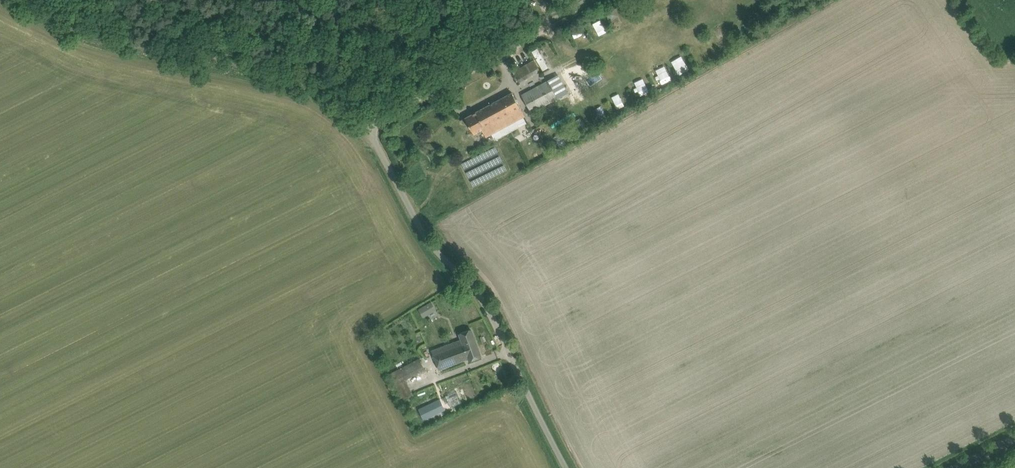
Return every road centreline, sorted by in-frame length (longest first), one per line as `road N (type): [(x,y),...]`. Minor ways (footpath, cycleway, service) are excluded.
road 1 (unclassified): [(567,467),(483,301),(429,242),(369,128),(551,28)]
road 2 (track): [(498,57),(515,90),(613,38)]

